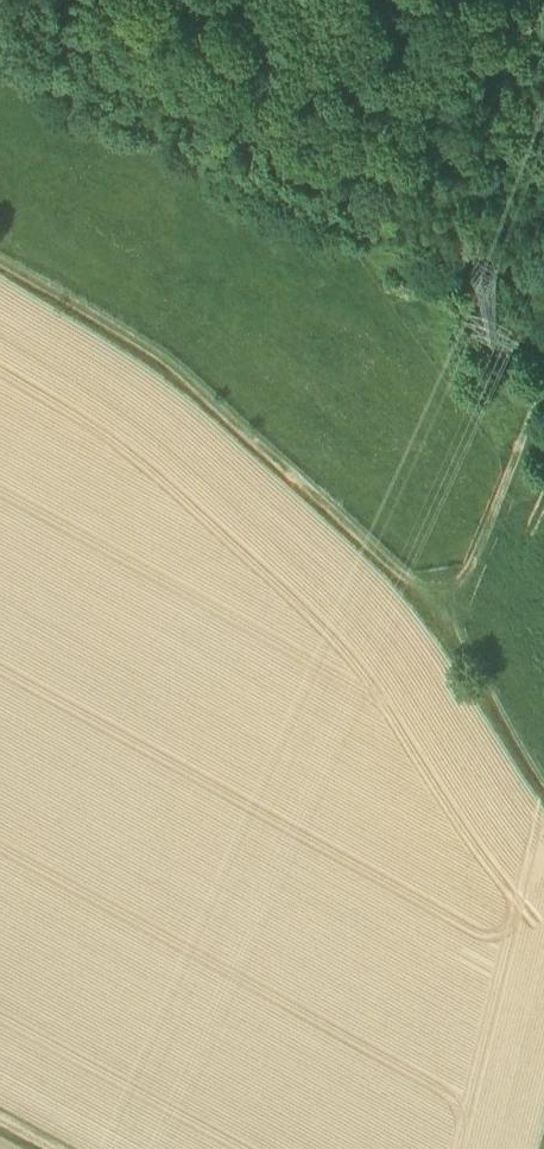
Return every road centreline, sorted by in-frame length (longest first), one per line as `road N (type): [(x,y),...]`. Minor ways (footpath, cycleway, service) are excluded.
road 1 (track): [(449,619),(164,359),(0,265)]
road 2 (track): [(543,7),(498,92),(495,125),(513,233),(543,314)]
road 3 (track): [(543,384),(449,619)]
road 4 (track): [(449,619),(543,779)]

